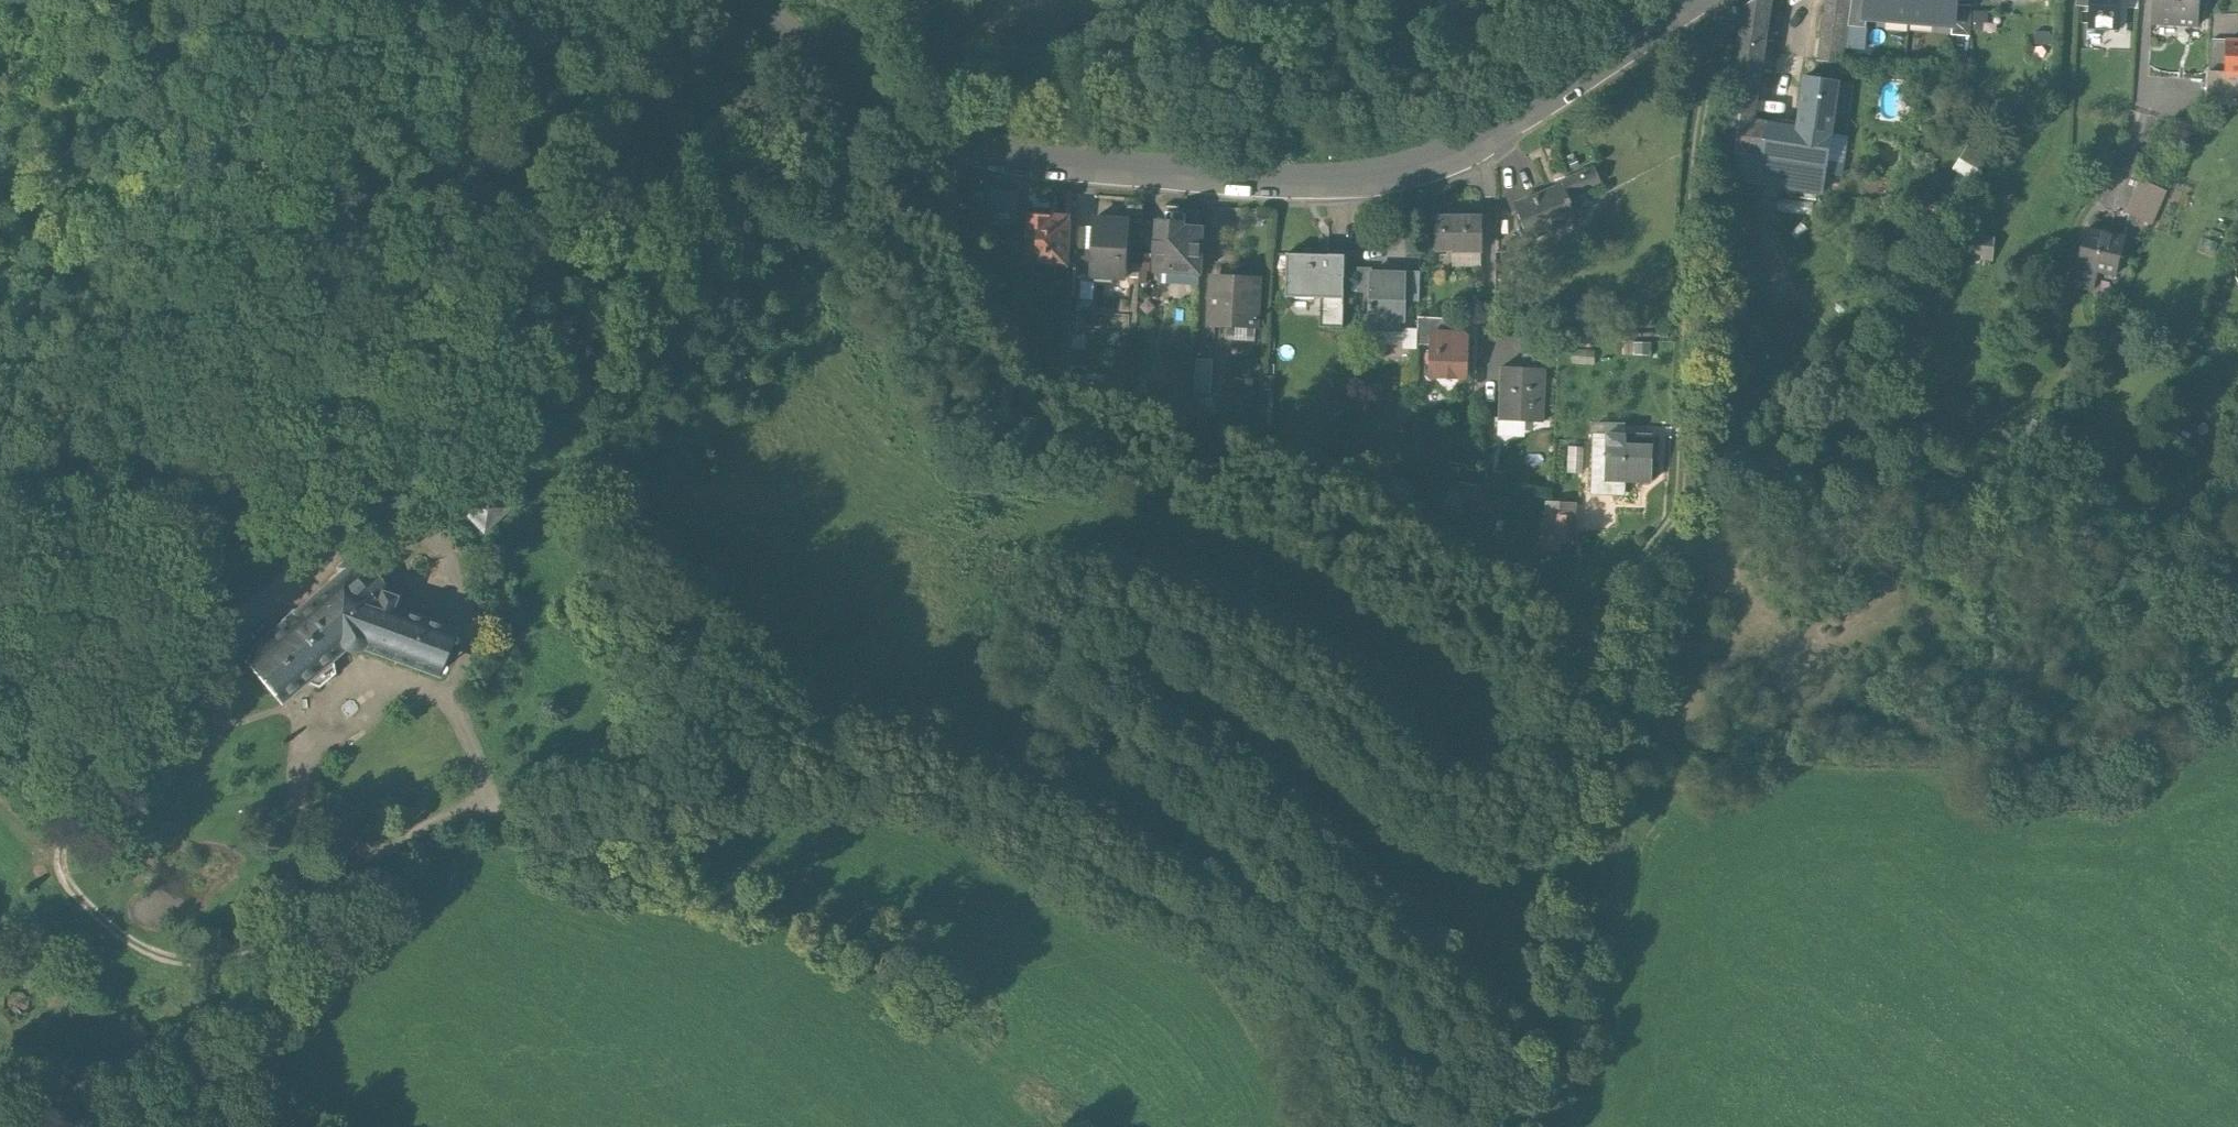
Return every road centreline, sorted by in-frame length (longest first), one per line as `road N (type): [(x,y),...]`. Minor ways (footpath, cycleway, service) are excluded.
road 1 (unclassified): [(1696,0),(1469,147),(1359,179),(1264,180),(984,154),(871,105),(743,0)]

